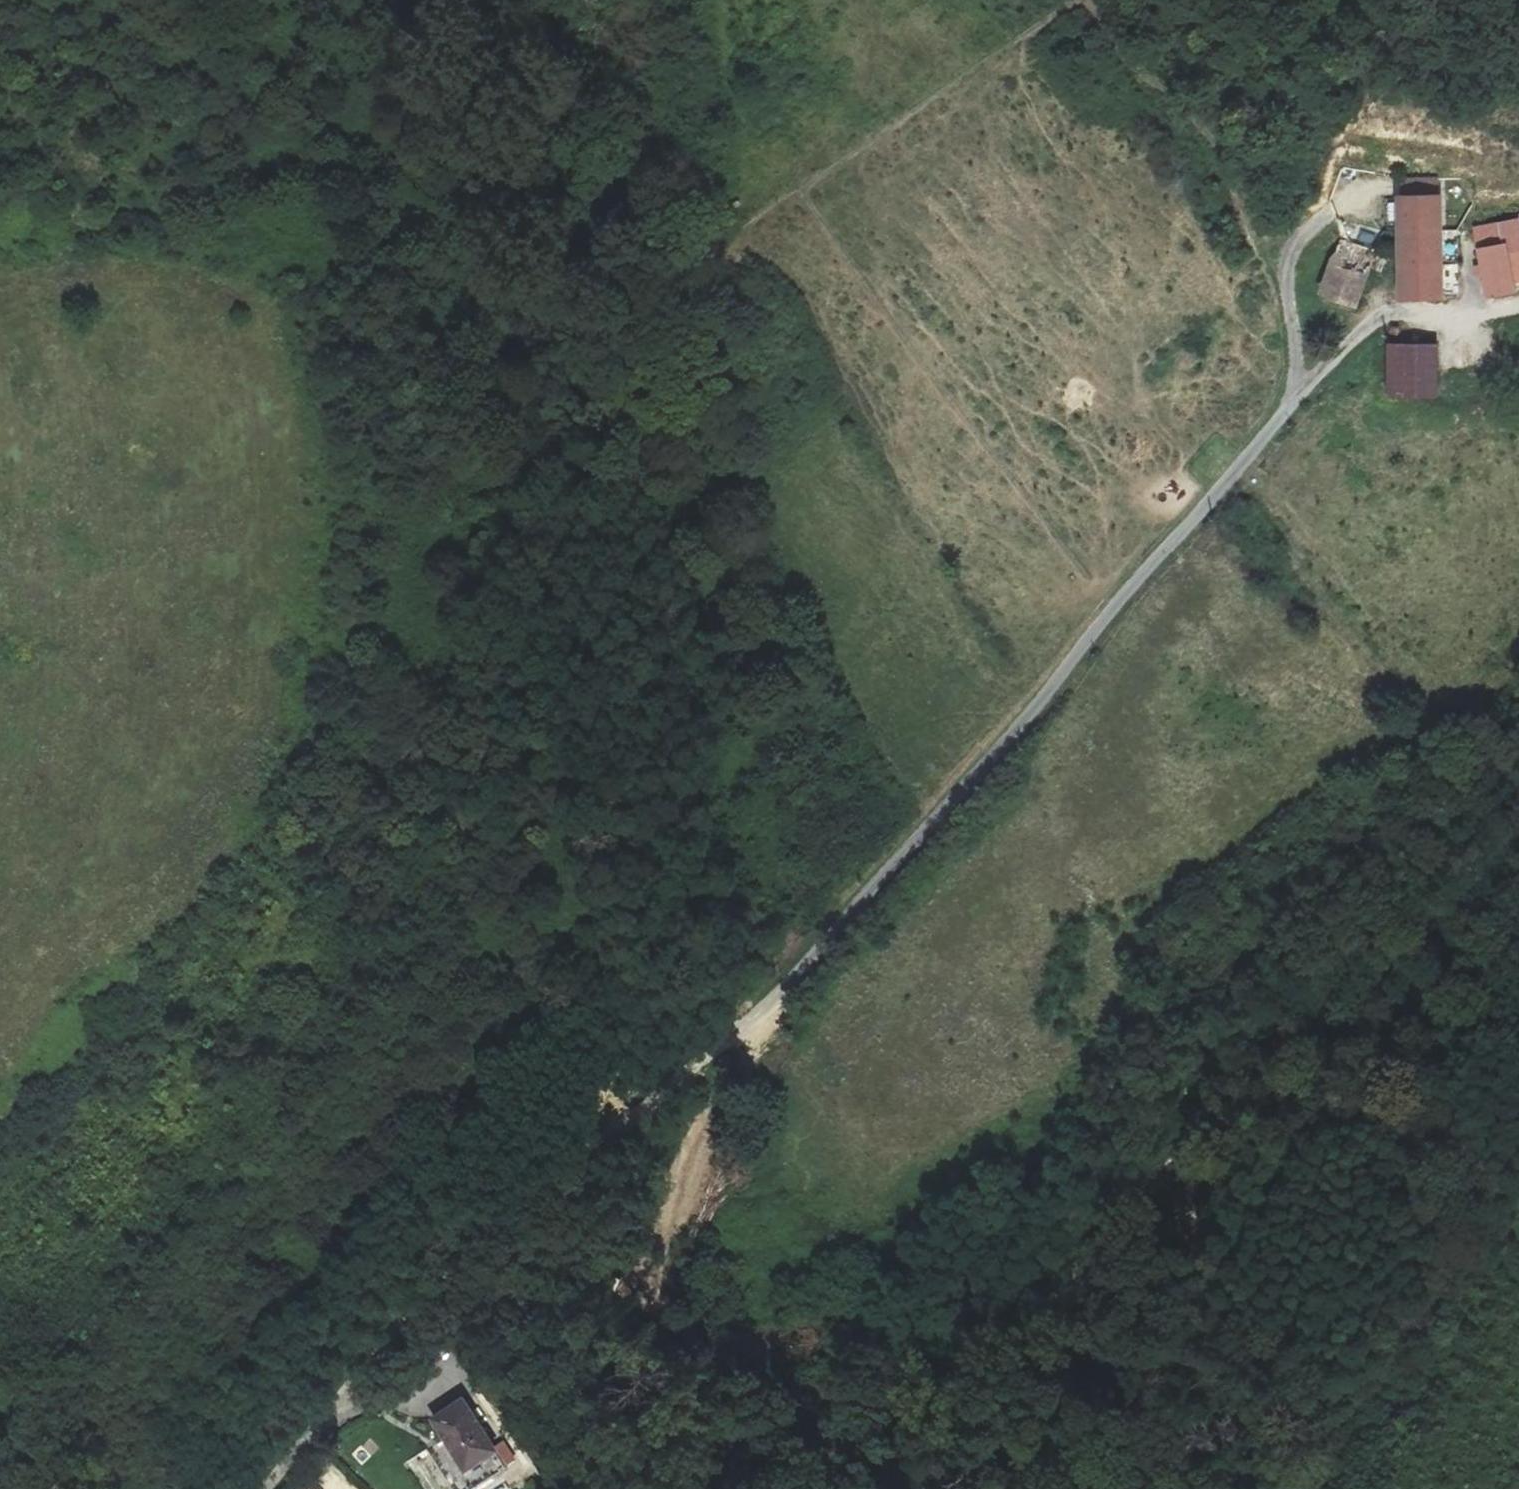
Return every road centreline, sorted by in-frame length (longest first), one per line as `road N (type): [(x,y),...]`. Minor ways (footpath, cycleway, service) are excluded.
road 1 (residential): [(1494,311),(1389,312),(1328,362),(816,962),(730,1043),(546,1176),(338,1401),(269,1488)]

